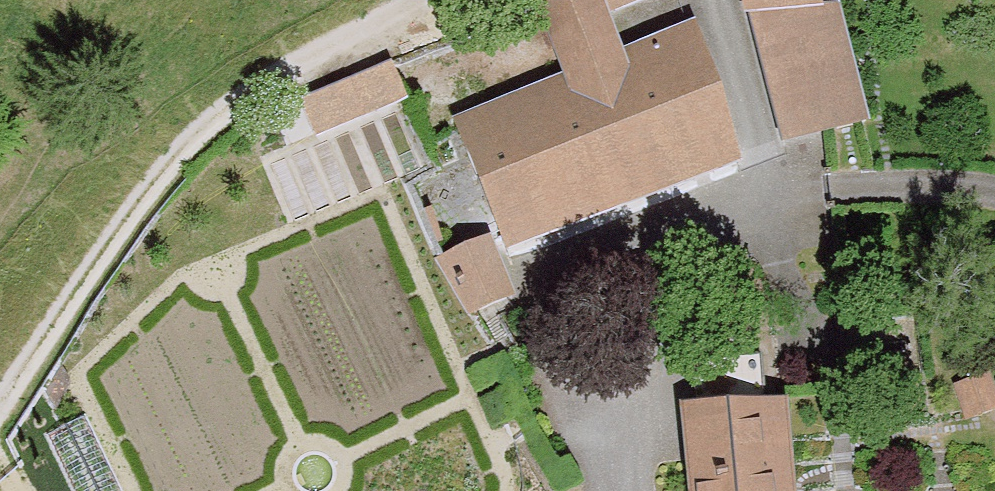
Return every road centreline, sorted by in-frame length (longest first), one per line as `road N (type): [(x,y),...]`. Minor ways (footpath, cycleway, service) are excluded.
road 1 (track): [(0,428),(68,321),(202,155),(340,59),(457,0)]
road 2 (track): [(707,0),(786,213)]

